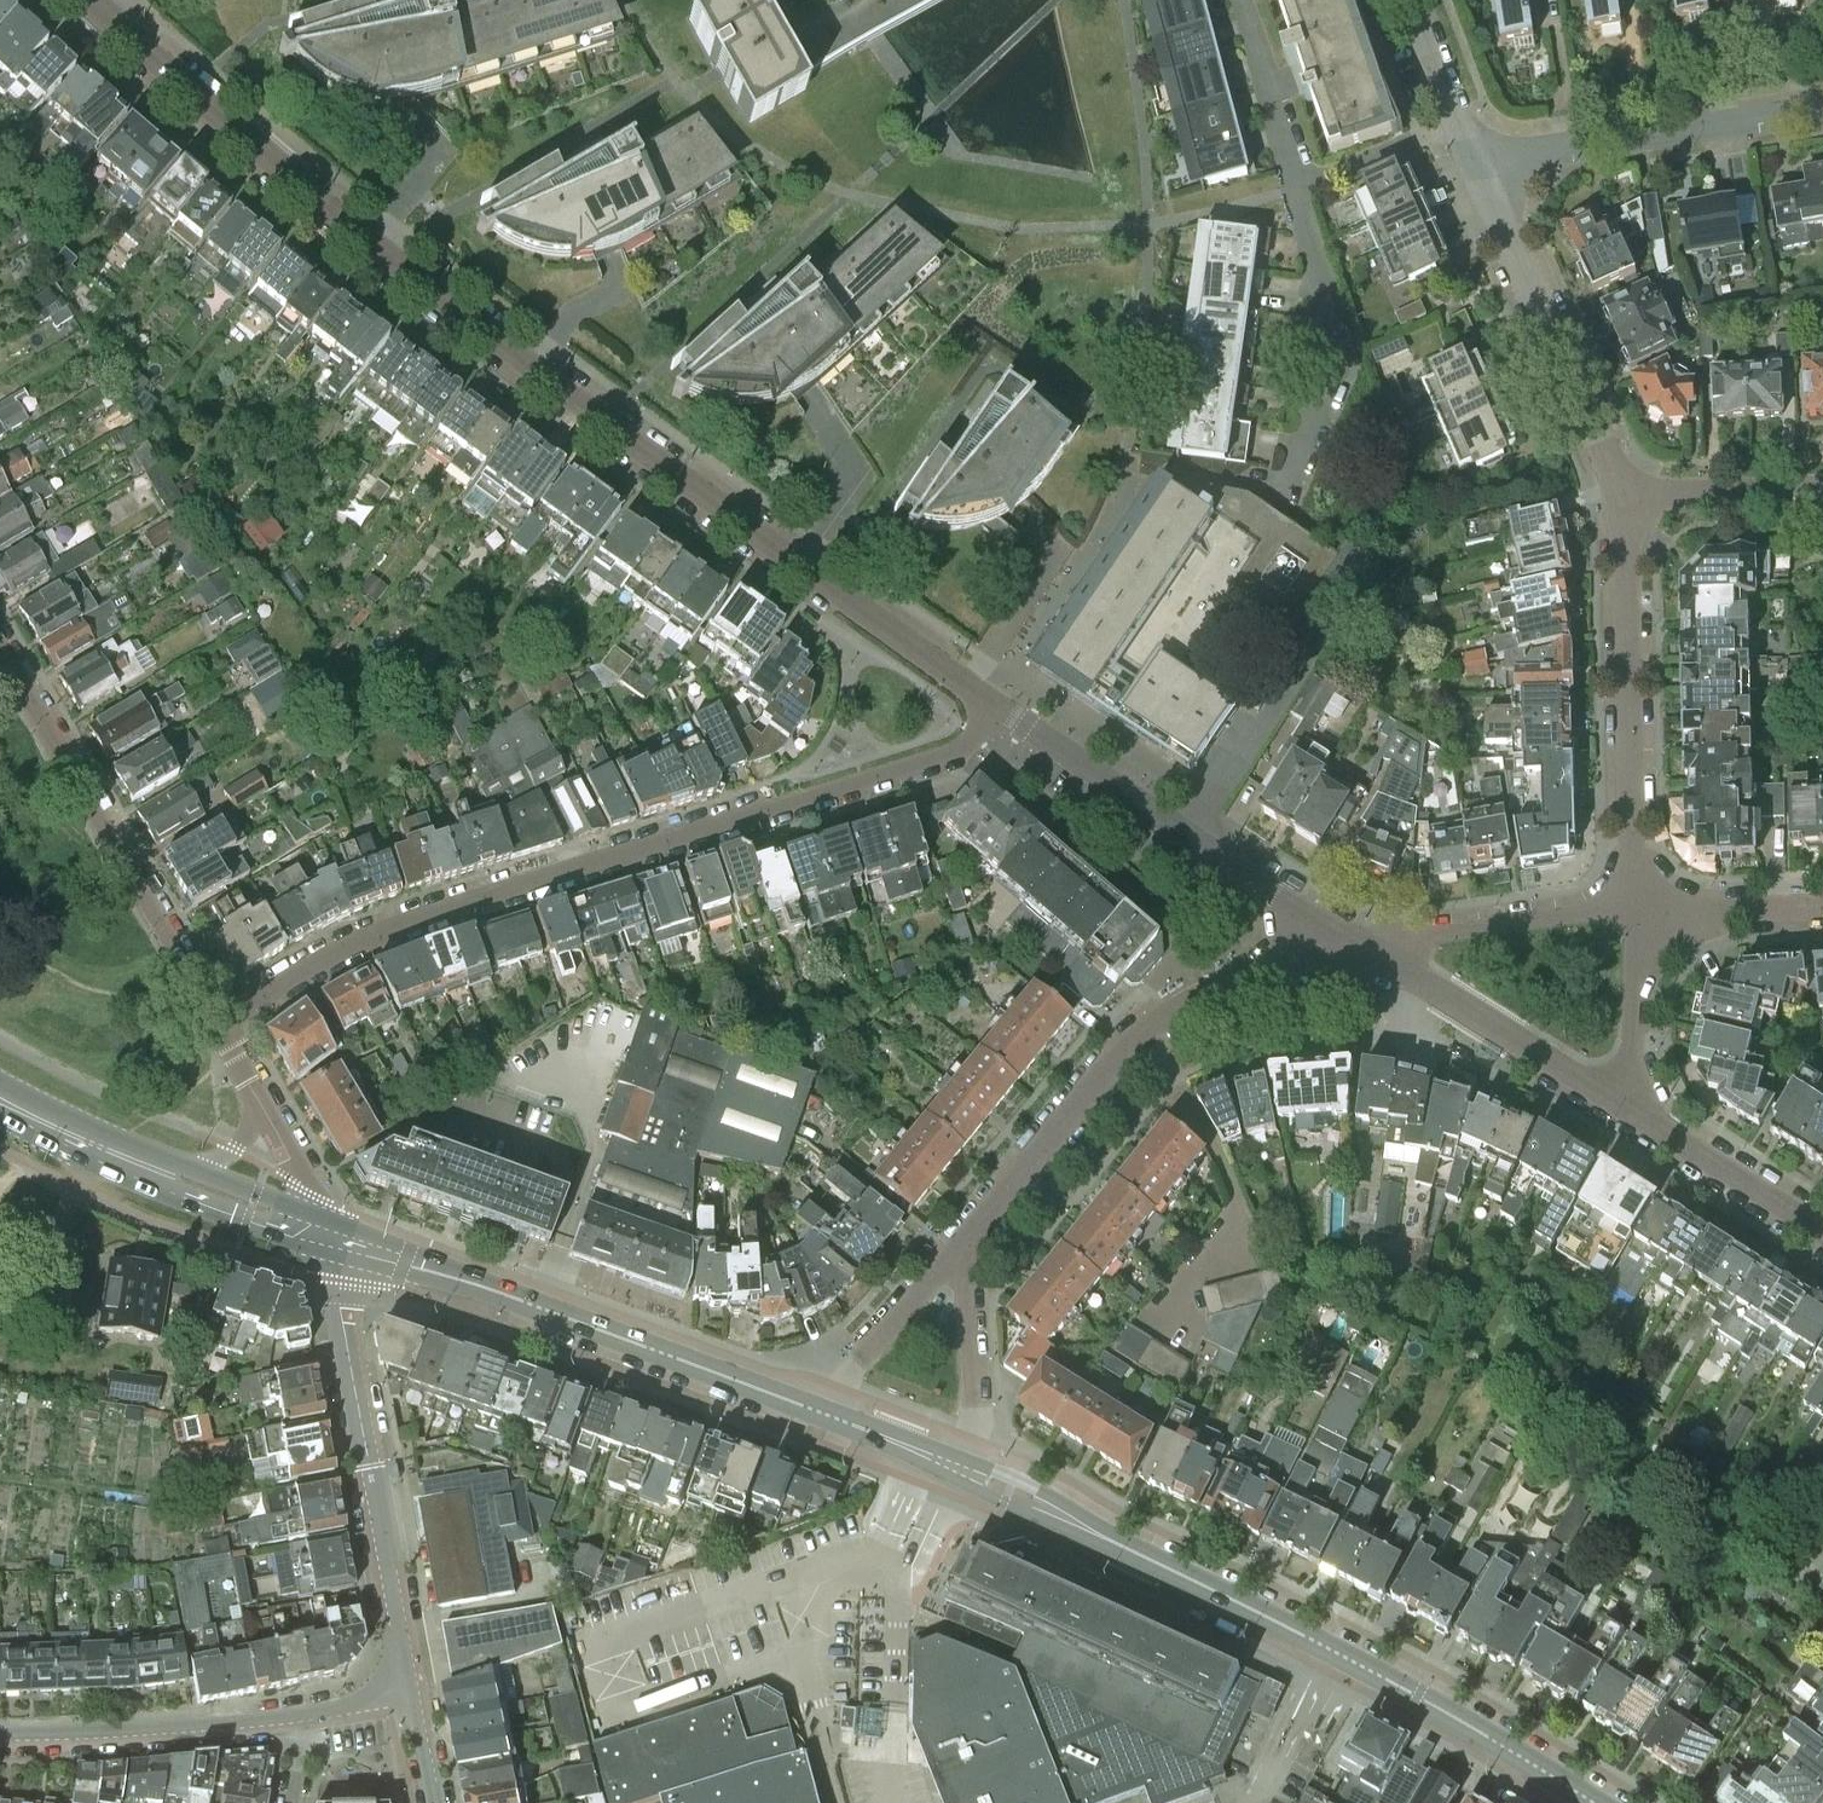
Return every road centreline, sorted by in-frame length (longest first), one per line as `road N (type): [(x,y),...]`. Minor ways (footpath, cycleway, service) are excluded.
road 1 (residential): [(998,704),(834,597),(532,367),(188,90),(95,0)]
road 2 (residential): [(998,704),(971,741),(944,756),(433,911),(357,942),(220,1021)]
road 3 (primary): [(1592,1802),(1468,1726),(954,1469)]
road 4 (residential): [(962,1240),(1135,1036),(1212,990),(1362,946)]
road 5 (tertiary): [(413,1694),(321,1246)]
road 6 (residential): [(1362,946),(998,704)]
road 7 (residential): [(220,1021),(0,647)]
road 8 (residential): [(1637,912),(1626,500)]
road 9 (residential): [(1626,500),(1481,164)]
road 10 (primary): [(0,1115),(176,1197),(321,1246)]
road 11 (residential): [(1481,164),(1822,104)]
road 12 (residential): [(1289,498),(1347,354),(1297,182)]
road 13 (residential): [(1640,1121),(1362,946)]
road 14 (tertiary): [(309,1714),(0,1735)]
road 15 (primary): [(580,1324),(313,1217)]
road 16 (residential): [(1362,946),(1637,912)]
road 17 (primary): [(321,1246),(580,1324)]
road 18 (primary): [(823,1416),(580,1324)]
road 19 (residential): [(954,1469),(976,1409),(962,1240)]
road 20 (primary): [(208,1175),(110,1139),(0,1082)]
road 21 (residential): [(962,1240),(823,1416)]
road 22 (residential): [(1822,1234),(1640,1121)]
road 23 (residential): [(1640,1121),(1637,912)]
road 24 (residential): [(1626,500),(1822,483)]
road 25 (residential): [(1297,182),(1245,0)]
road 26 (residential): [(1637,912),(1822,905)]
road 27 (residential): [(1297,182),(1458,121)]
road 28 (primary): [(954,1469),(823,1416)]
road 29 (residential): [(1458,121),(1416,0)]
road 30 (residential): [(313,1217),(263,1103)]

